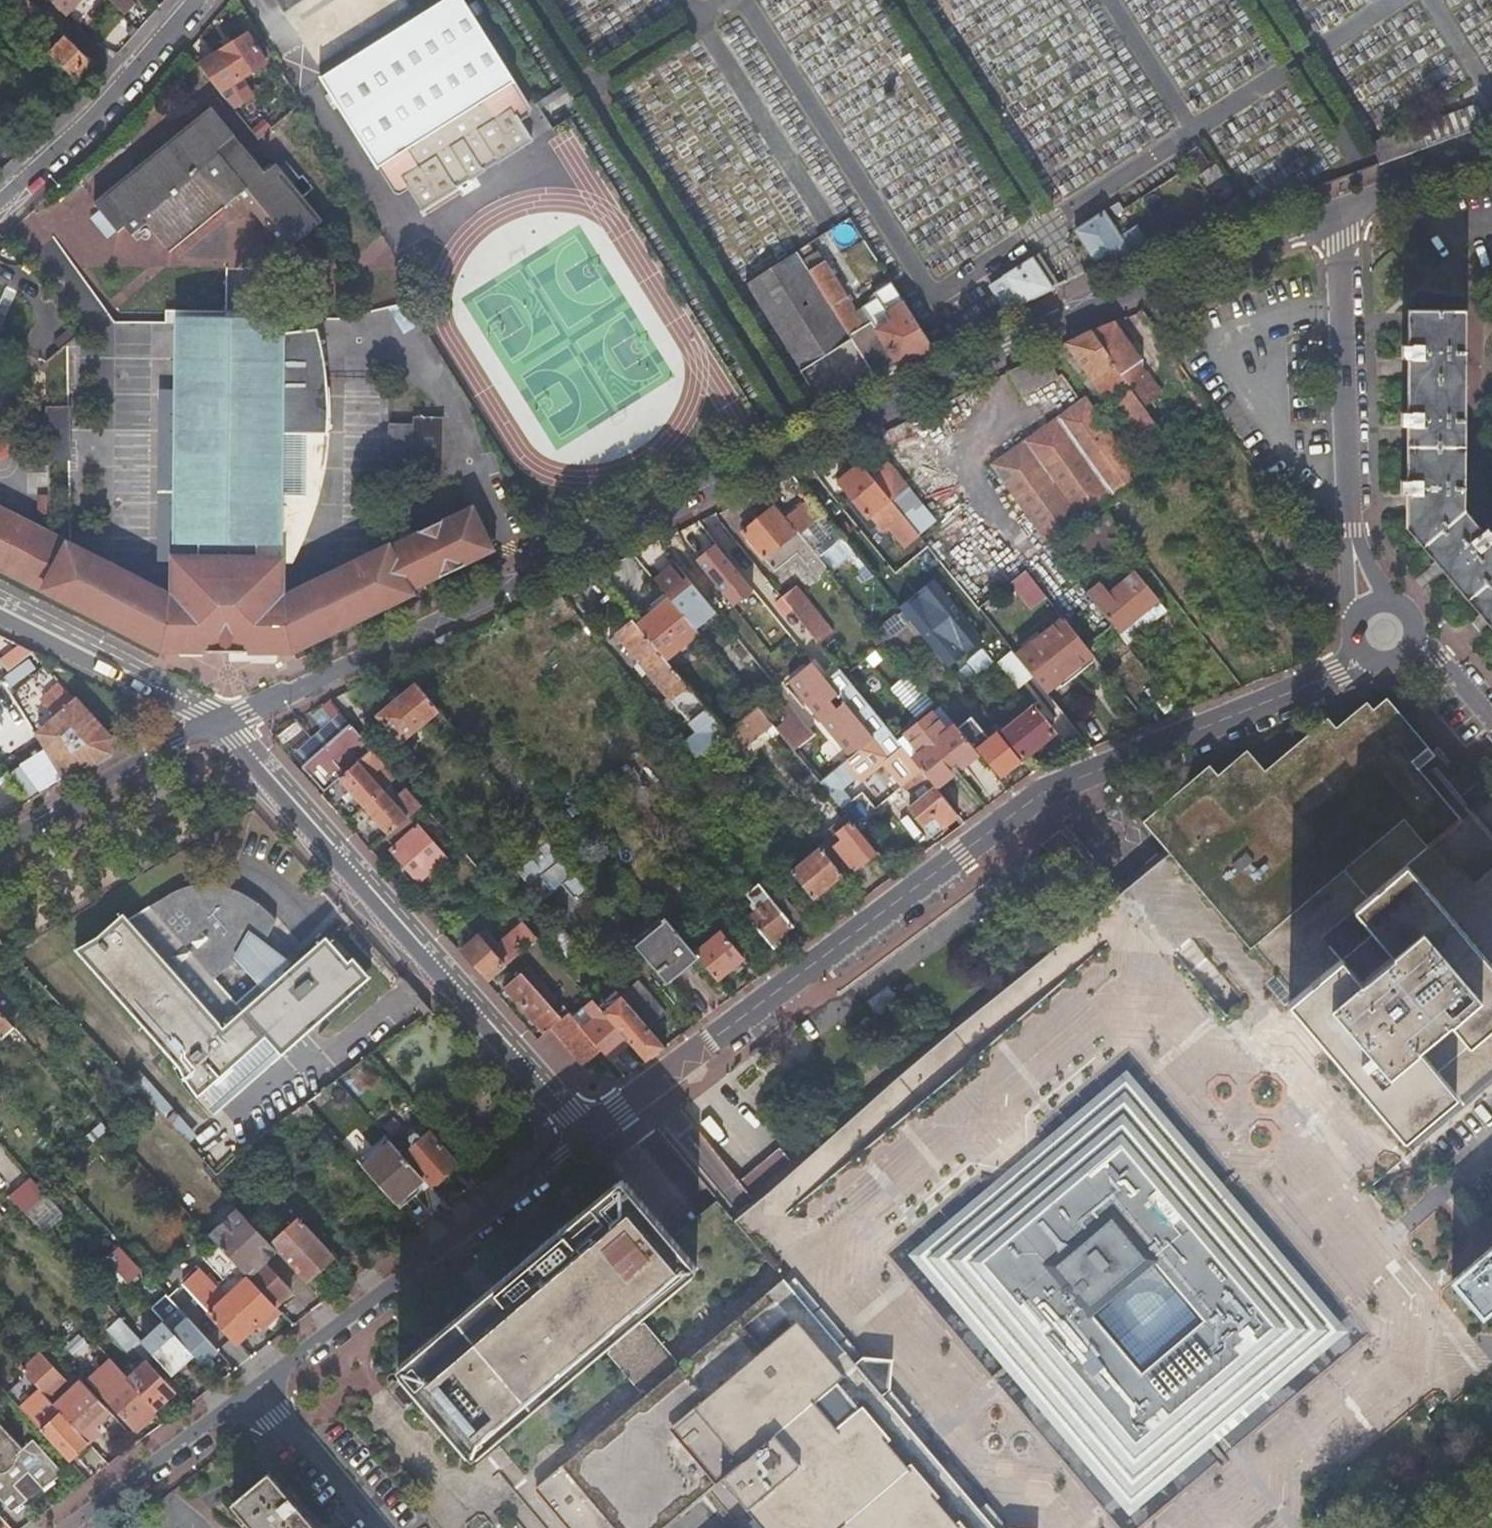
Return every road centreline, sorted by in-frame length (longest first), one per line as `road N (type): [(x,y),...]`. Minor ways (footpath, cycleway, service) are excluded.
road 1 (tertiary): [(217,727),(783,448),(1094,306),(1340,212)]
road 2 (residential): [(1367,657),(1032,799),(580,1142)]
road 3 (residential): [(217,727),(580,1142)]
road 4 (residential): [(580,1142),(261,1386)]
road 5 (residential): [(1349,530),(1340,212)]
road 6 (residential): [(0,202),(104,107),(198,0)]
road 7 (tertiary): [(0,847),(217,727)]
road 8 (residential): [(0,617),(217,727)]
road 9 (residential): [(261,1386),(71,1527)]
road 10 (residential): [(261,1386),(376,1527)]
road 11 (tertiary): [(1340,212),(1491,153)]

